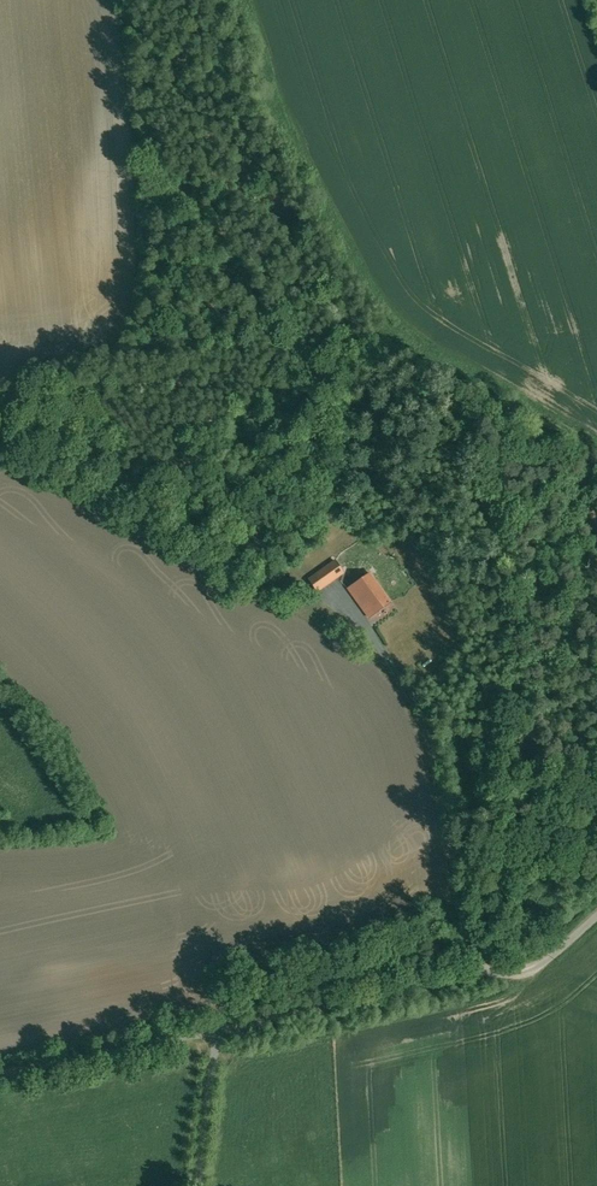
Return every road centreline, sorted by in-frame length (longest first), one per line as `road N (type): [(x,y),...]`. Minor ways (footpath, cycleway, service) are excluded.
road 1 (unclassified): [(596,911),(540,960),(0,1074)]

